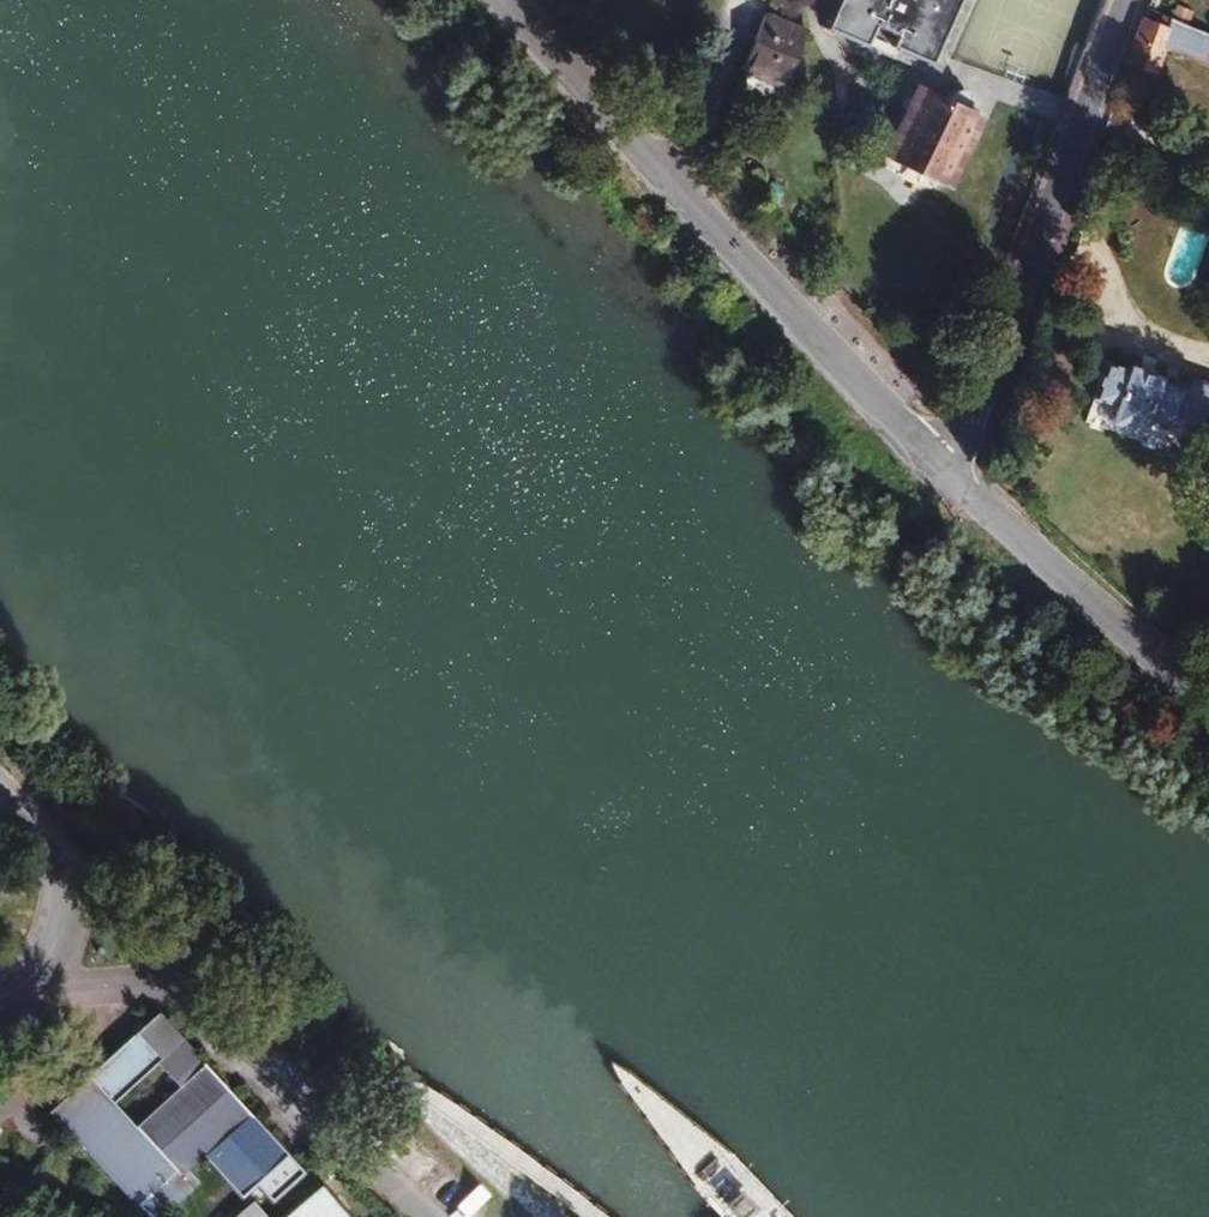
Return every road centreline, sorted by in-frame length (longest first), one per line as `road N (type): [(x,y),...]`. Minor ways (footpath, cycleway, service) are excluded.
road 1 (residential): [(950,473),(509,0)]
road 2 (residential): [(1134,0),(950,473)]
road 3 (residential): [(1208,694),(950,473)]
road 4 (residential): [(174,981),(418,1216)]
road 5 (residential): [(174,981),(82,881)]
road 6 (residential): [(39,980),(174,981)]
road 7 (residential): [(0,793),(82,881)]

